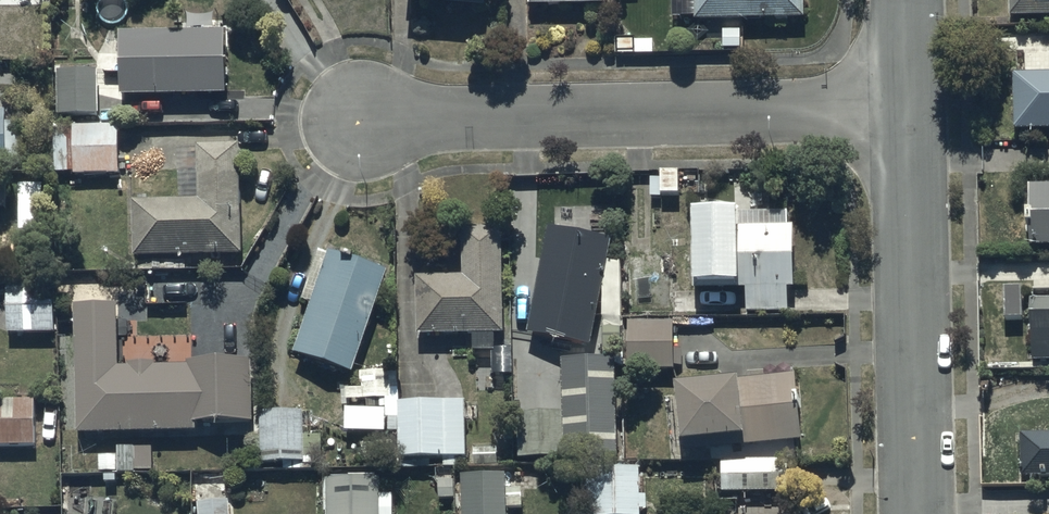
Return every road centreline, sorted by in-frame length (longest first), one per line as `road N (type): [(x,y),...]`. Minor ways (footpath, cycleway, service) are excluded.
road 1 (residential): [(901,98),(362,116)]
road 2 (residential): [(911,513),(901,98)]

